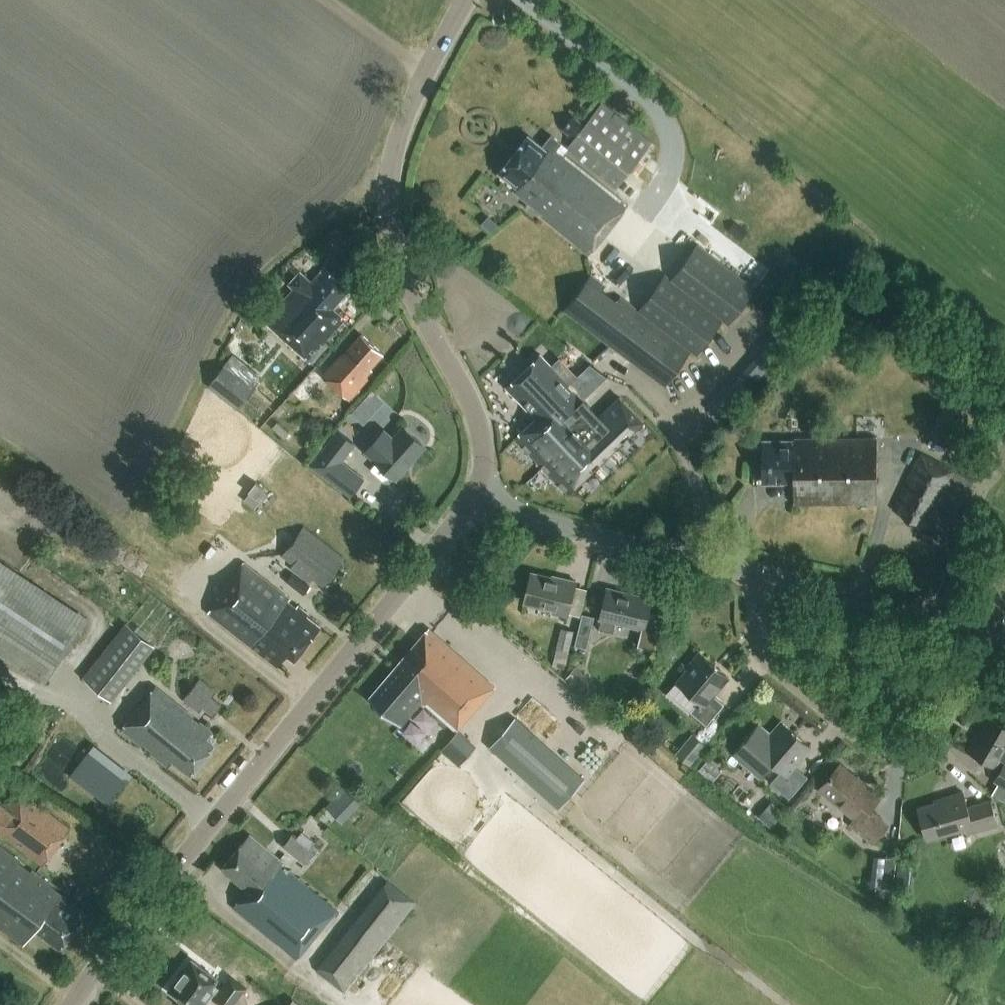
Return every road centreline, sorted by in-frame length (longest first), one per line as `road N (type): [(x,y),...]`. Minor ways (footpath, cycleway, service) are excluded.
road 1 (tertiary): [(71,1004),(474,495)]
road 2 (tertiary): [(474,495),(484,464),(476,421),(404,278),(388,200),(399,132),(465,0)]
road 3 (unclassified): [(764,577),(752,626),(764,656),(855,733),(891,749),(907,749),(938,726),(993,627)]
road 4 (unclassified): [(764,577),(547,524),(474,495)]
road 5 (unclassified): [(993,627),(764,577)]
road 6 (track): [(182,581),(0,447)]

